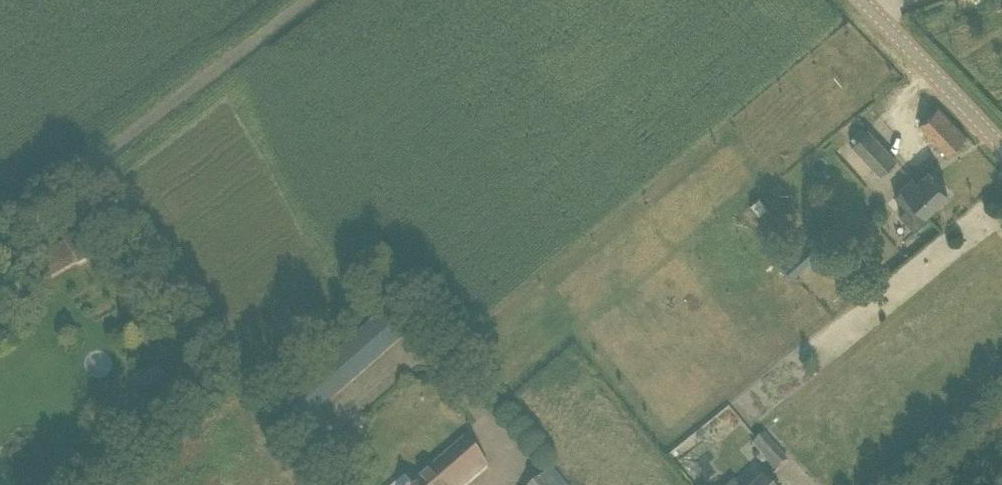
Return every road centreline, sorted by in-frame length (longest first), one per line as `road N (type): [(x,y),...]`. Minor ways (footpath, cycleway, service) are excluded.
road 1 (unclassified): [(308,0),(0,234)]
road 2 (tertiary): [(1001,147),(859,0)]
road 3 (unclassified): [(866,484),(1001,365)]

